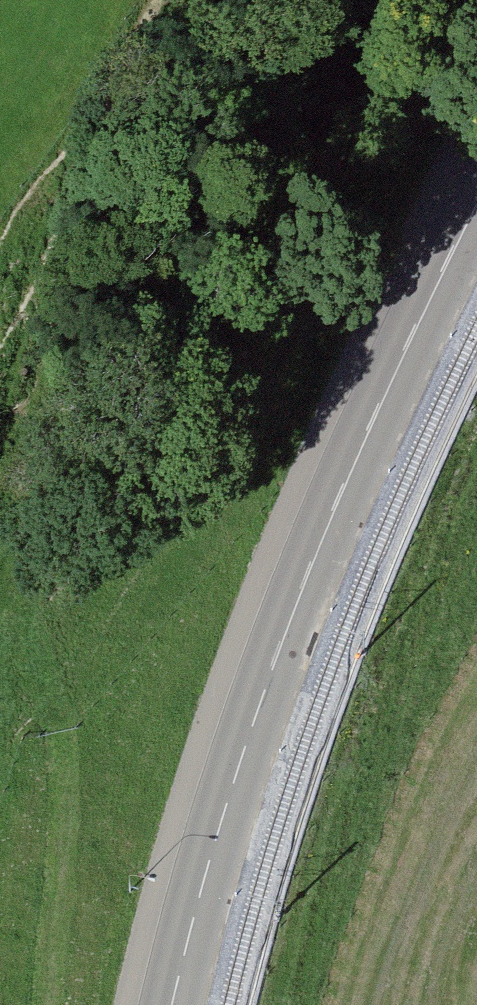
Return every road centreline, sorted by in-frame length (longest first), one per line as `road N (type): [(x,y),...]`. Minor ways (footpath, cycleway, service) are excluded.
road 1 (track): [(173,0),(181,26),(61,384),(26,557),(34,646),(57,736),(44,1004)]
road 2 (secondary): [(476,214),(334,519),(256,716),(172,1004)]

